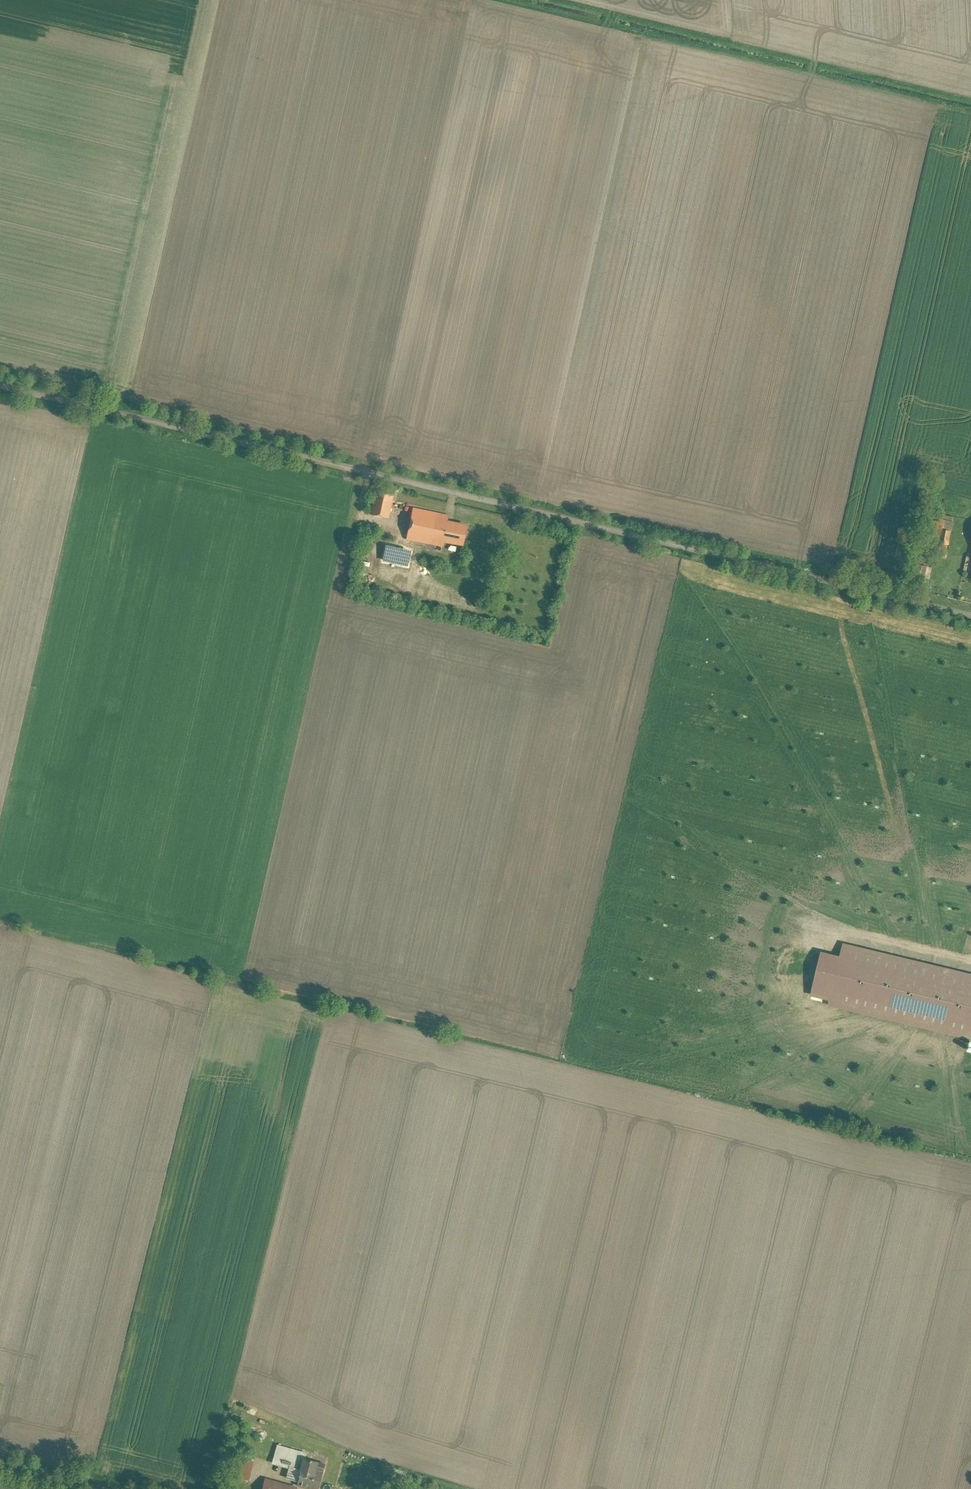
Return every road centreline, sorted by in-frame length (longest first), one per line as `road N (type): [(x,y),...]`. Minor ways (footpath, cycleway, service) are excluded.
road 1 (unclassified): [(970,619),(0,388)]

